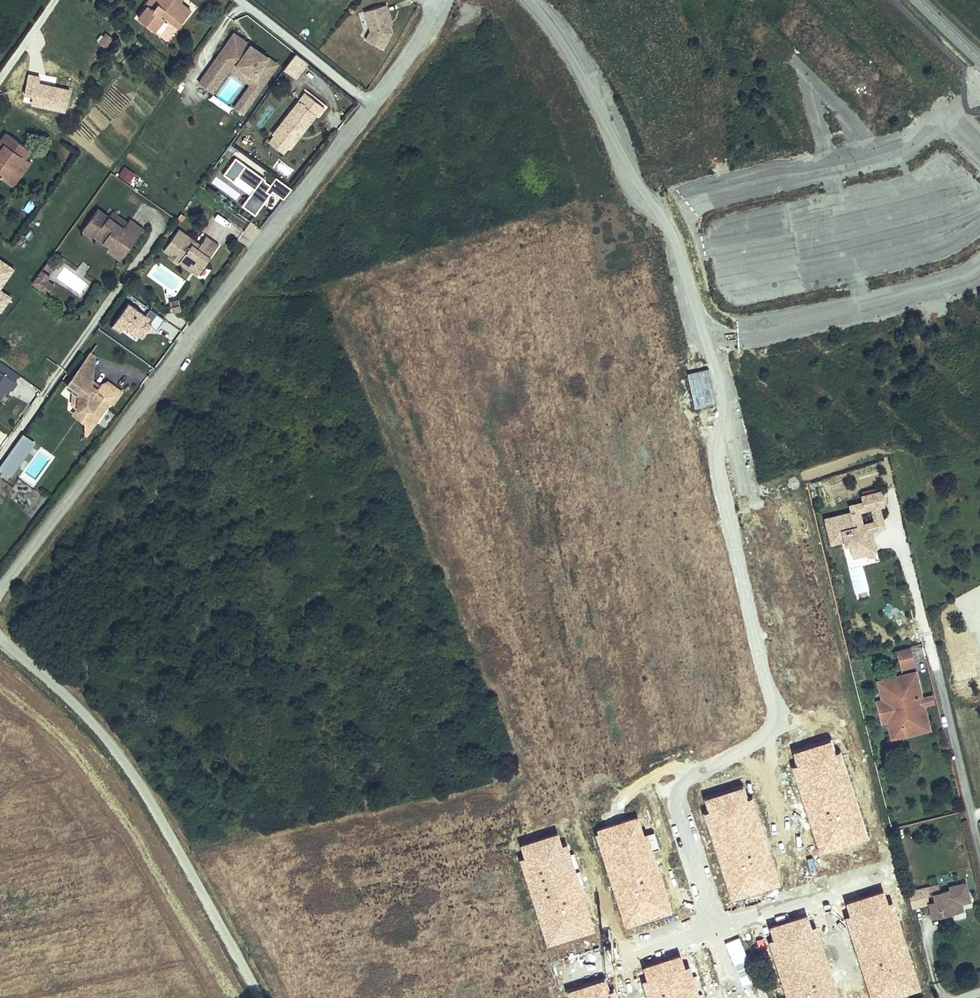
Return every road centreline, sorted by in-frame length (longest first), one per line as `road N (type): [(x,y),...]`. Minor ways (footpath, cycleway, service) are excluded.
road 1 (unclassified): [(0,589),(370,100),(436,0)]
road 2 (unclassified): [(259,997),(116,748),(0,639)]

